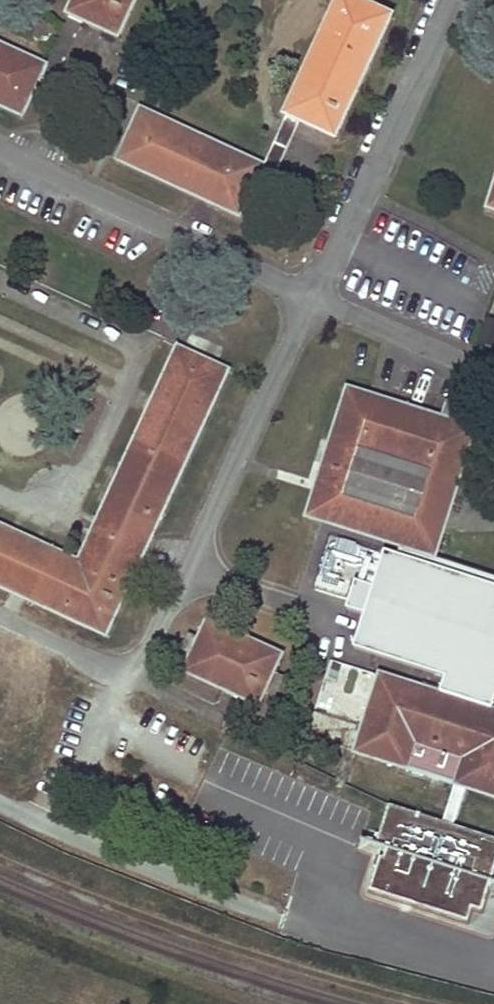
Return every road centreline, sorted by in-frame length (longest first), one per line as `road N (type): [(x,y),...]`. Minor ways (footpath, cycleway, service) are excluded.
road 1 (track): [(430,1003),(176,929),(0,860)]

